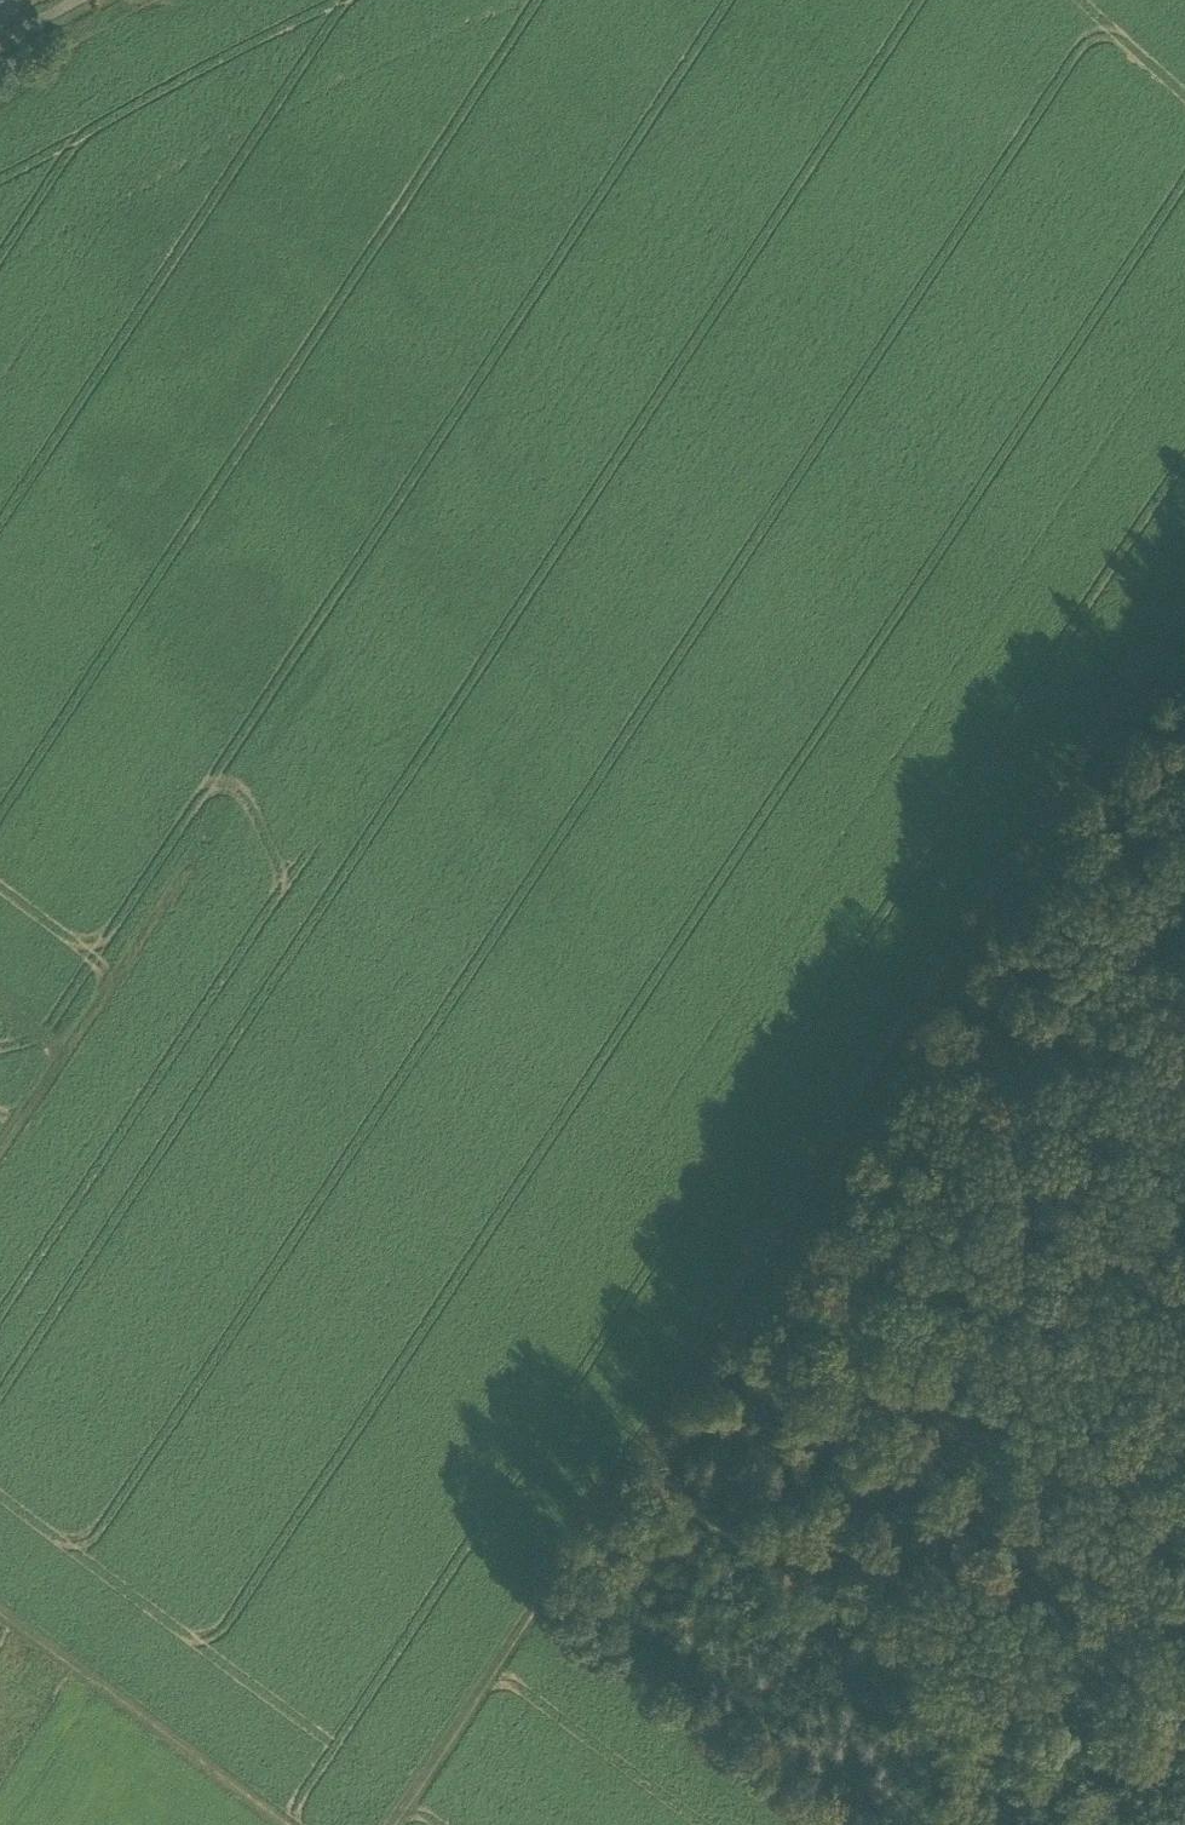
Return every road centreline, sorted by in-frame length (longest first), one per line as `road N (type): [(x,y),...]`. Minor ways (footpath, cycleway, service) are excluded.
road 1 (track): [(416,1824),(1184,659)]
road 2 (track): [(334,665),(0,1155)]
road 3 (track): [(0,1610),(290,1824)]

